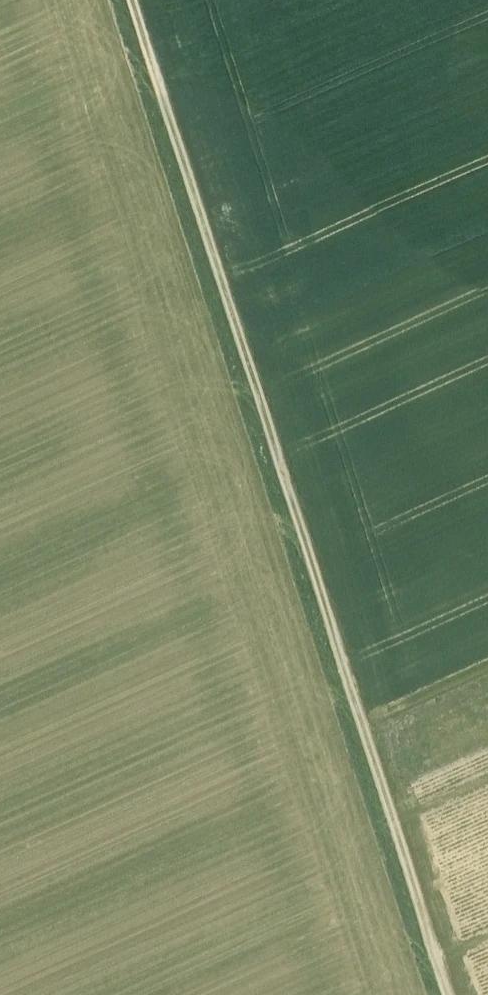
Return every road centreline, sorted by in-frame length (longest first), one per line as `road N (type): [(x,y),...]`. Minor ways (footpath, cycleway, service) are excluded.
road 1 (track): [(450,994),(132,0)]

